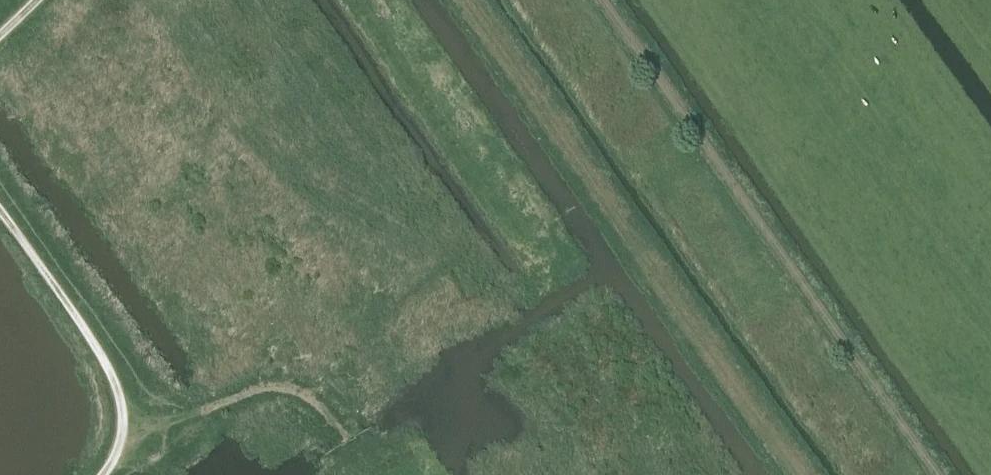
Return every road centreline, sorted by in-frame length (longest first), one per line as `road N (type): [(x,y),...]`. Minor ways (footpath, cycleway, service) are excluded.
road 1 (track): [(468,0),(804,474)]
road 2 (track): [(940,474),(608,0)]
road 3 (track): [(95,474),(122,446),(123,381),(0,203)]

